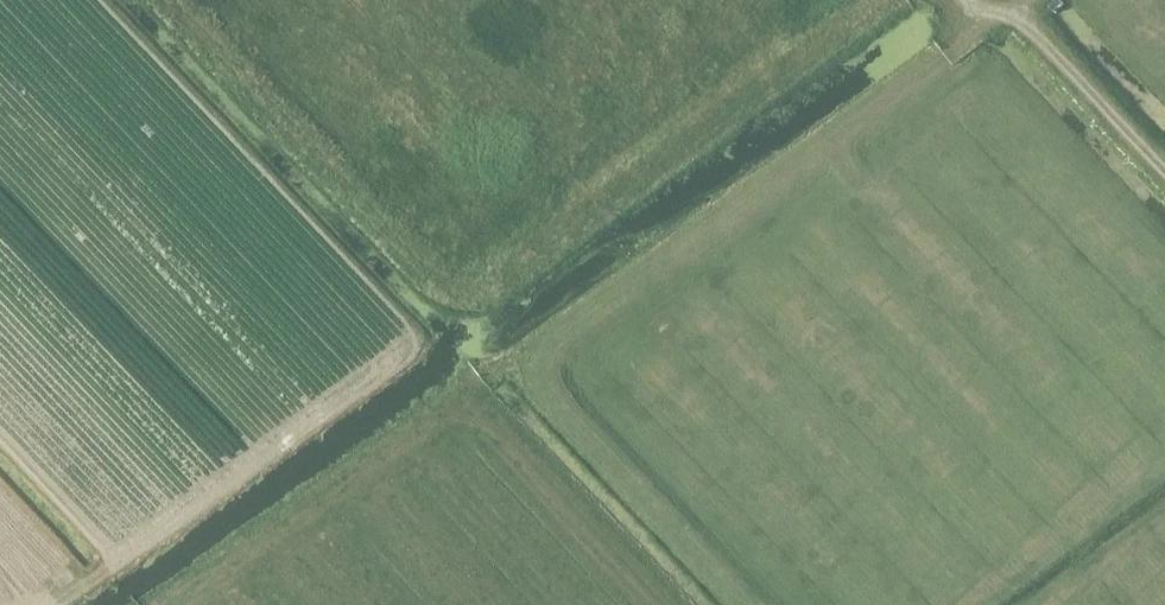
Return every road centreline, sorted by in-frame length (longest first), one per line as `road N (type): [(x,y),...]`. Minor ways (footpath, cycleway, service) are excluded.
road 1 (track): [(972,0),(988,20),(1034,30),(1164,169)]

